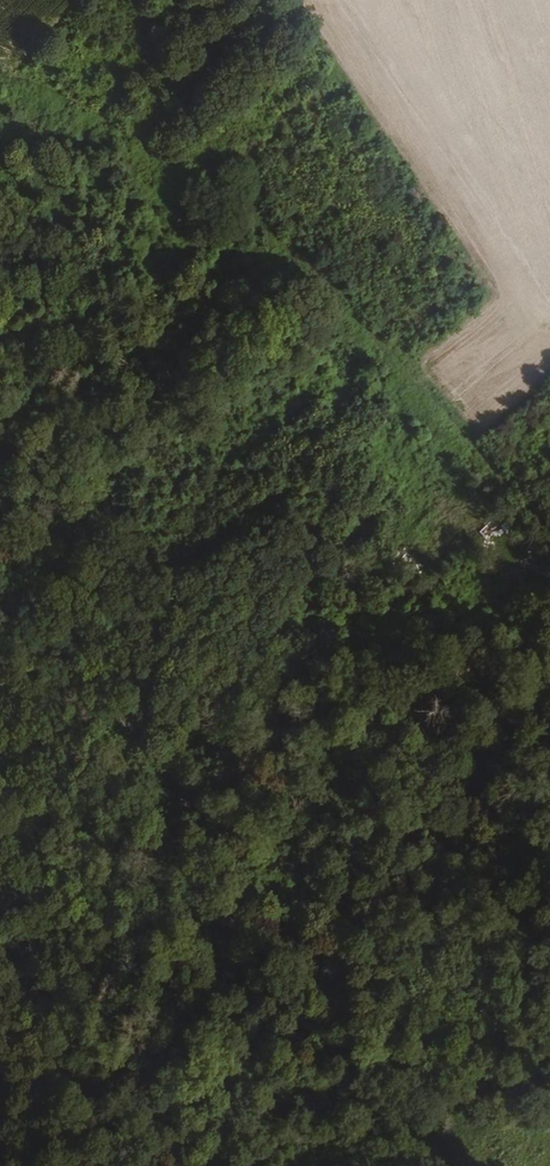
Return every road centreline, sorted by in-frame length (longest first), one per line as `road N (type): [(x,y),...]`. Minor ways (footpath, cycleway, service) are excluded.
road 1 (track): [(0,67),(155,157),(287,258),(549,537)]

